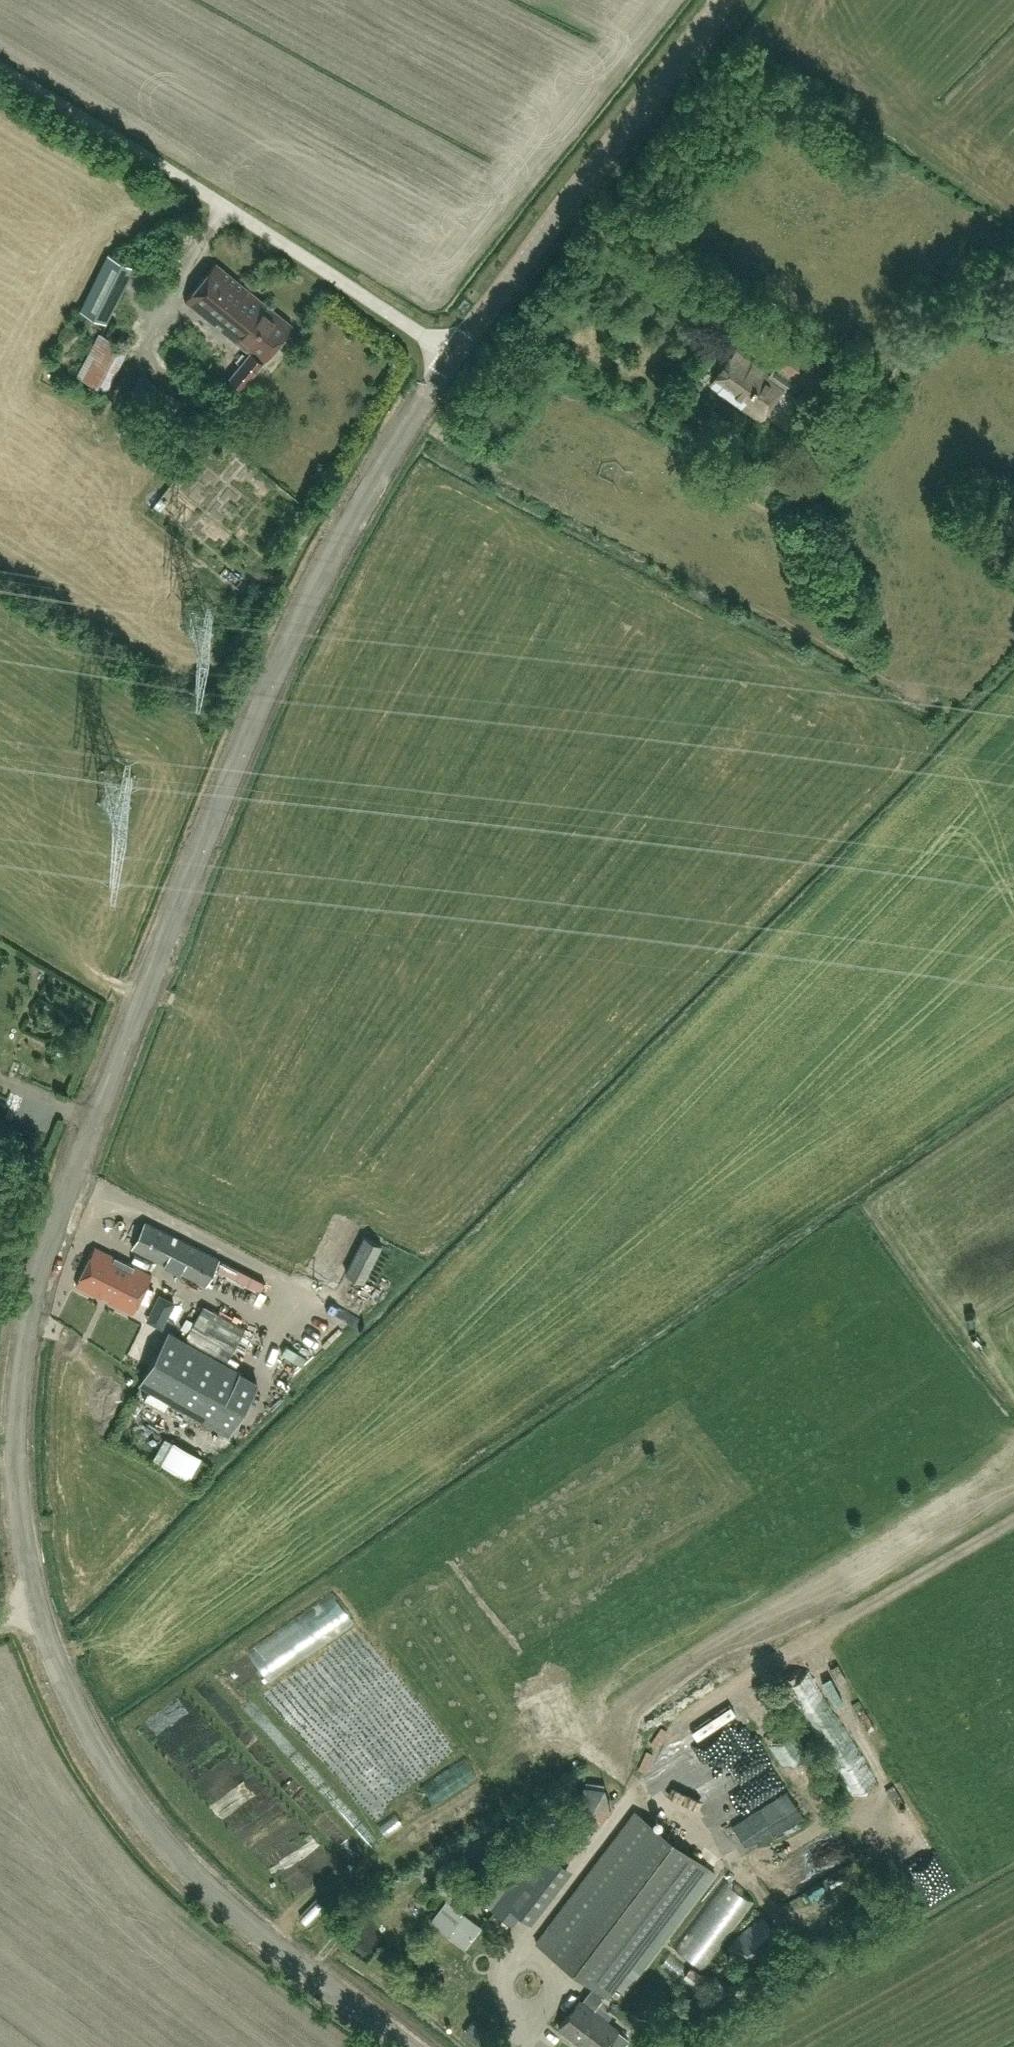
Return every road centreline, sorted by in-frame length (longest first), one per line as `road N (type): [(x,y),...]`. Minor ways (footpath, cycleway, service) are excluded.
road 1 (tertiary): [(403,2046),(199,1881),(99,1758),(35,1609),(19,1536),(12,1416),(46,1237),(213,810),(316,576),(451,354)]
road 2 (unclassified): [(451,354),(0,68)]
road 3 (tertiary): [(451,354),(720,0)]

